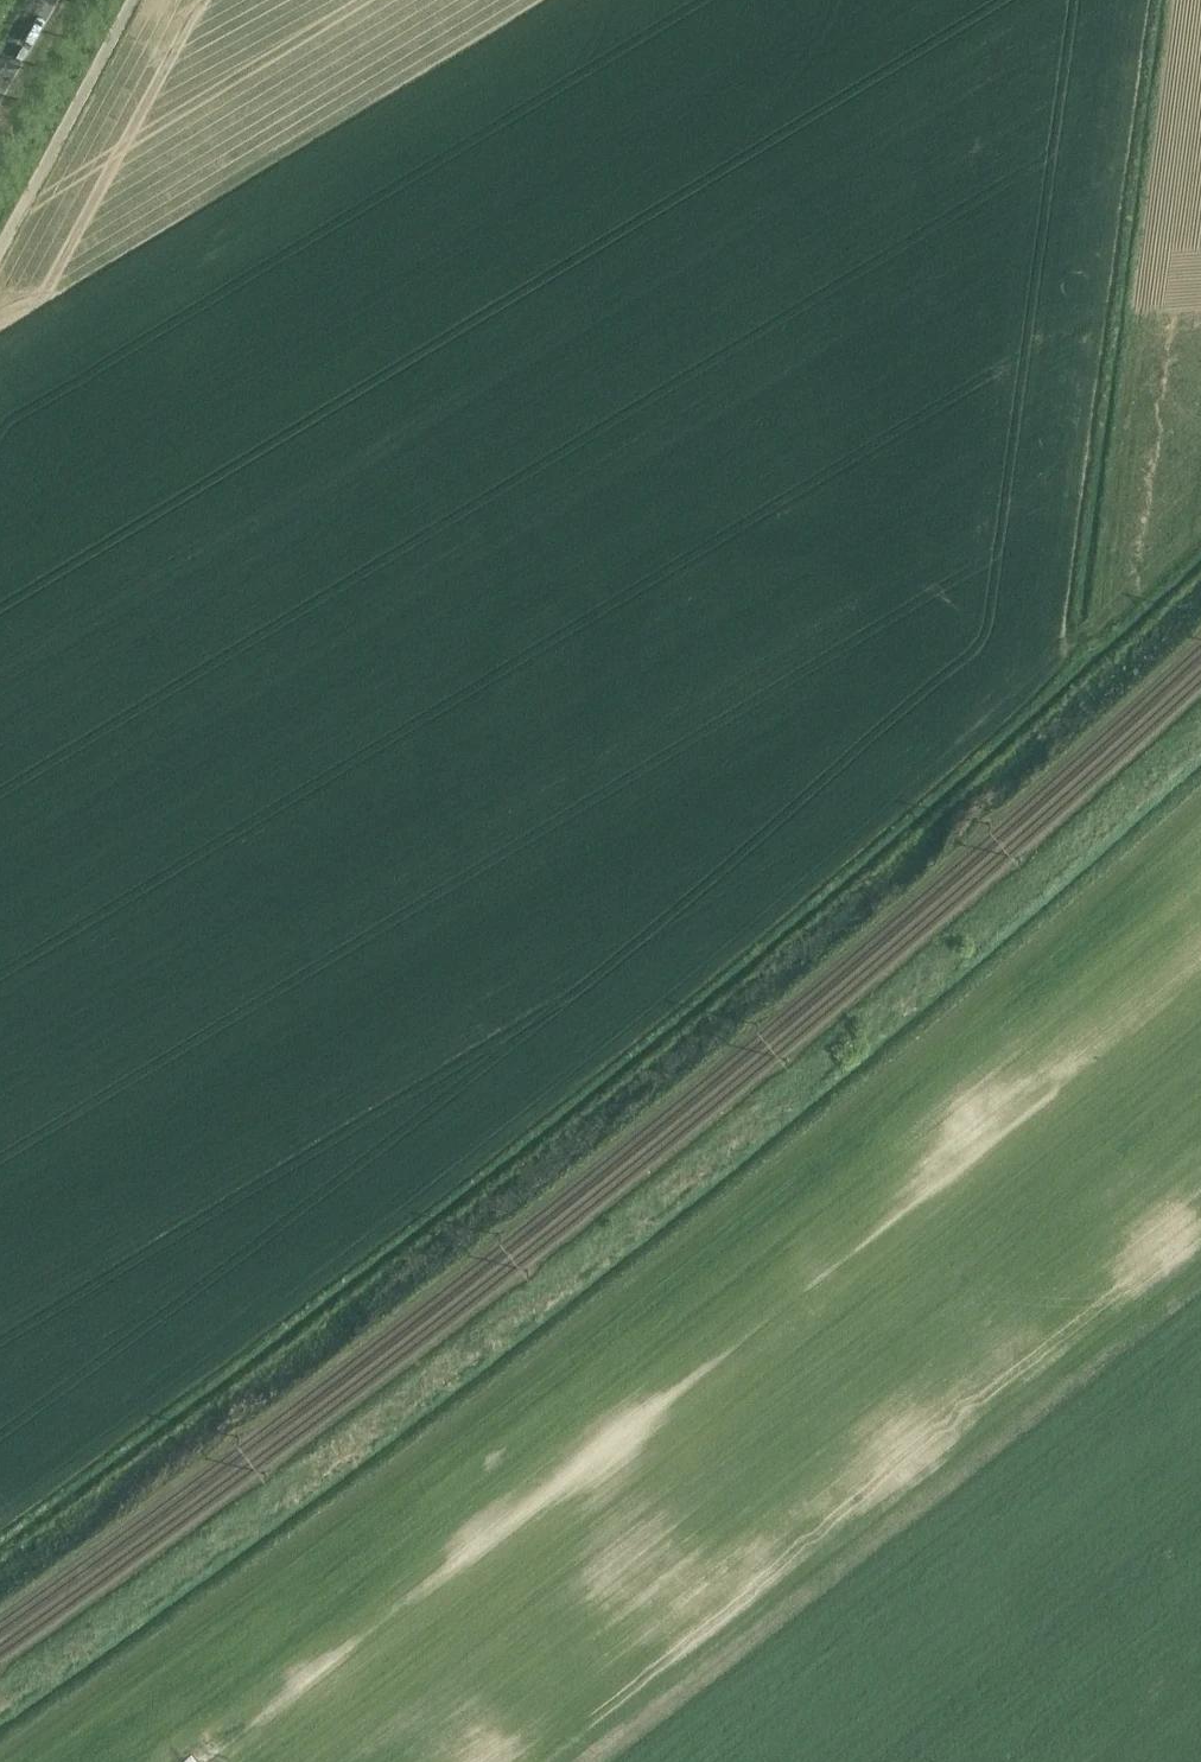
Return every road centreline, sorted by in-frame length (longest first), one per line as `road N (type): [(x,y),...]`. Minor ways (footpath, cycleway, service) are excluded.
road 1 (unclassified): [(0,240),(131,0)]

